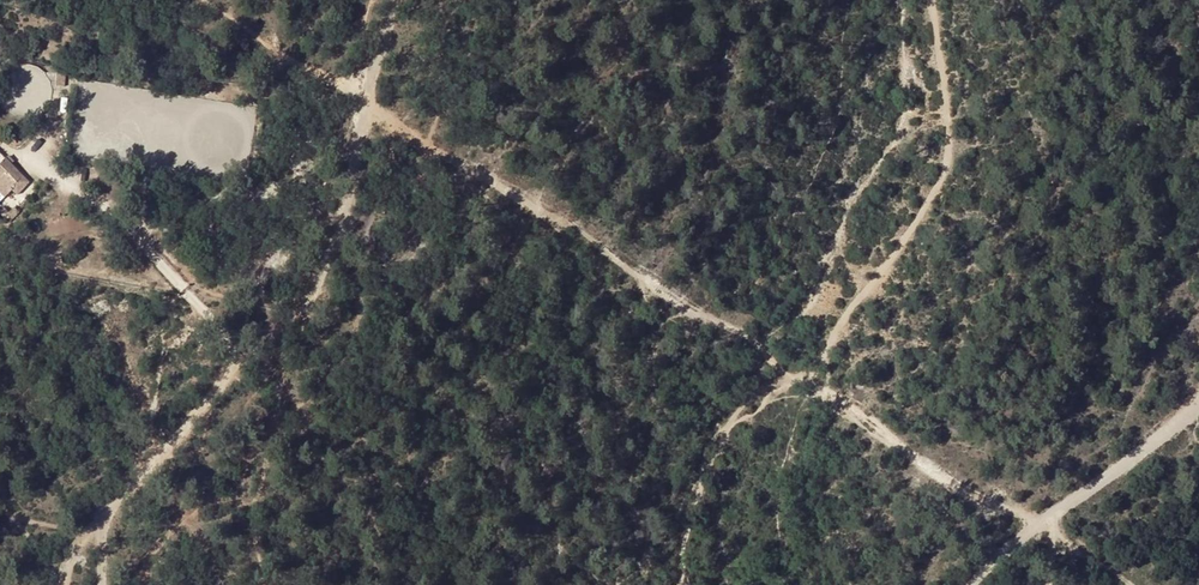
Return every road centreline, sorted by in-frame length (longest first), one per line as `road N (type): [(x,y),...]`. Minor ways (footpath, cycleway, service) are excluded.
road 1 (track): [(367,103),(799,364),(1036,524),(1047,584)]
road 2 (track): [(671,584),(689,518),(743,412),(799,364),(949,162),(957,112),(939,0)]
road 3 (track): [(67,564),(316,276)]
road 4 (track): [(1198,401),(1036,524),(975,584)]
road 5 (track): [(316,276),(342,220),(392,0)]

